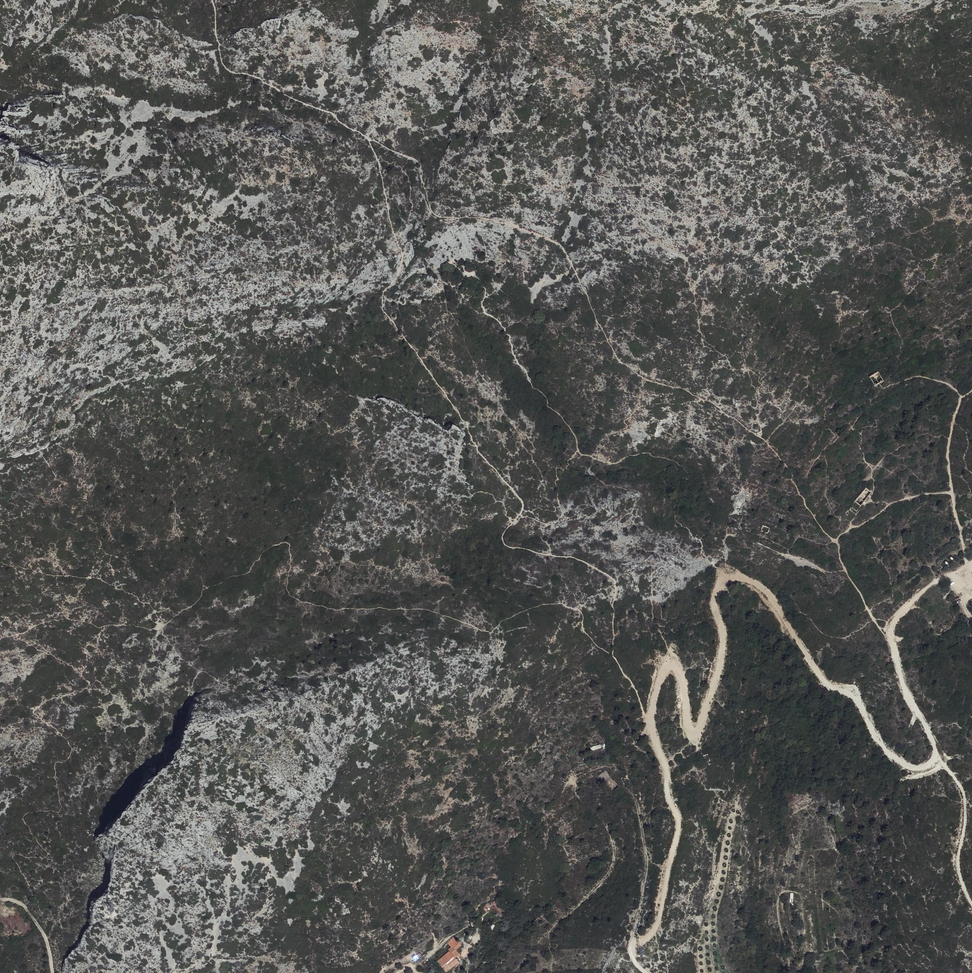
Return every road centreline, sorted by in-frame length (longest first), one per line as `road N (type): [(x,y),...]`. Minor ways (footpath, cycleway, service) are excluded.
road 1 (track): [(647,972),(631,951),(657,923),(679,825),(650,714),(661,675),(674,667),(688,724),(700,729),(721,654),(718,587),(736,576),(760,587),(827,684),(859,701),(877,741),(915,769),(937,761),(900,676),(892,622),(971,563)]
road 2 (track): [(553,972),(553,932),(614,857),(606,825),(575,784),(607,766),(638,803),(647,859),(631,951)]
road 3 (track): [(971,908),(956,874),(964,792),(937,761)]

